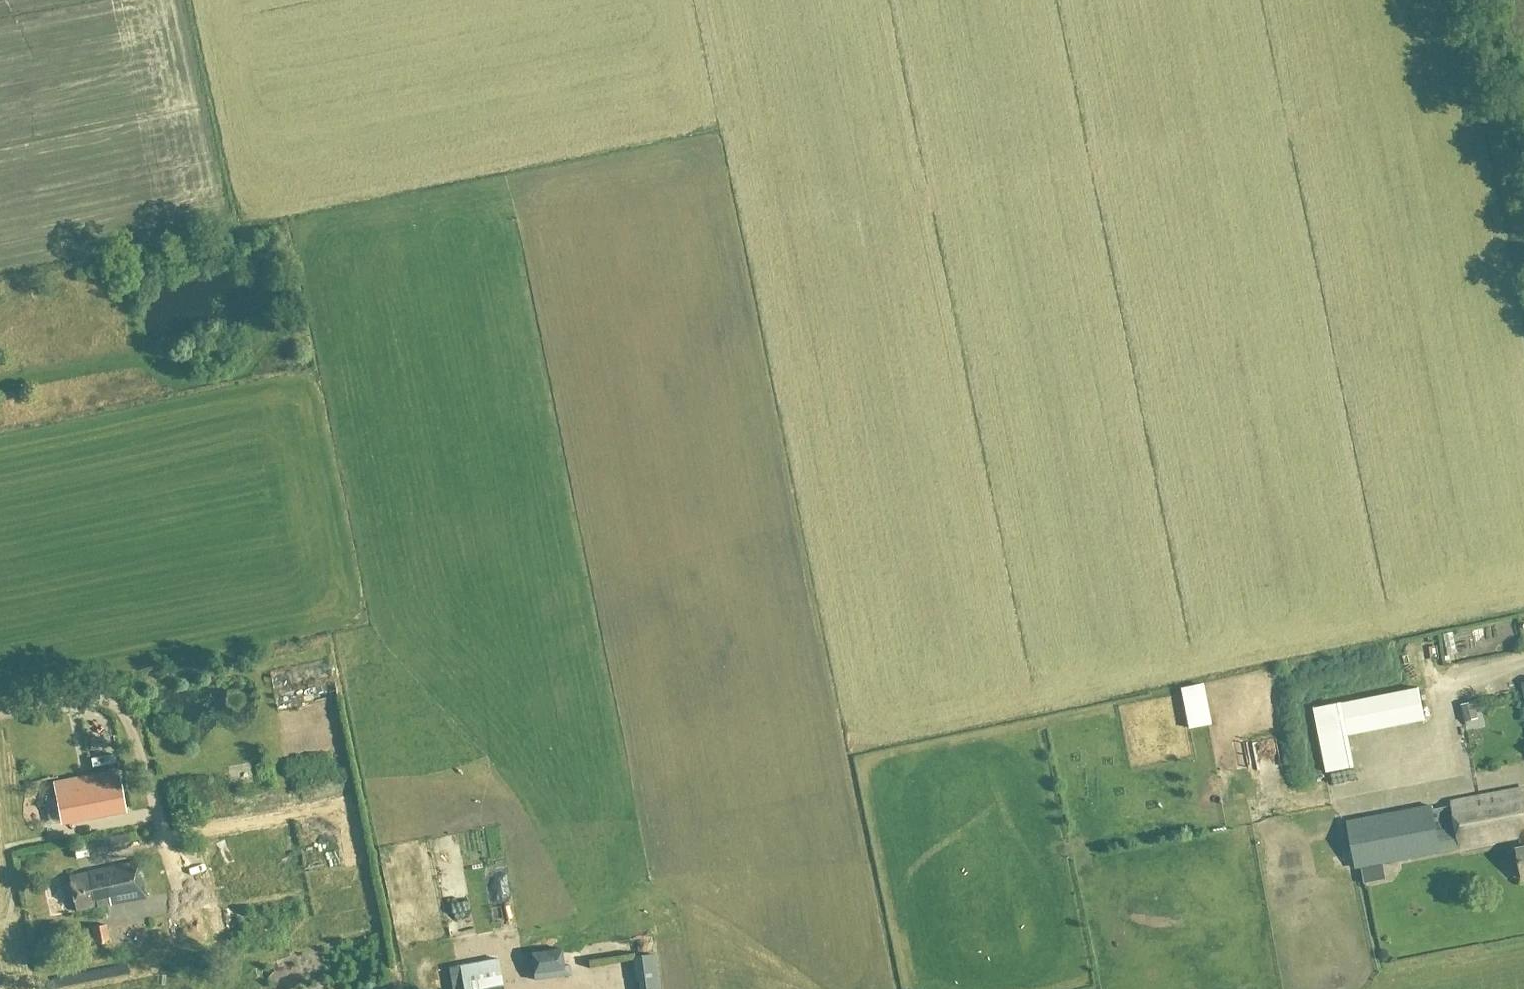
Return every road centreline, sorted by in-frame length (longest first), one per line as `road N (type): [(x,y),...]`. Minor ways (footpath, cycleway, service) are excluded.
road 1 (track): [(0,704),(72,689),(104,697),(157,935)]

